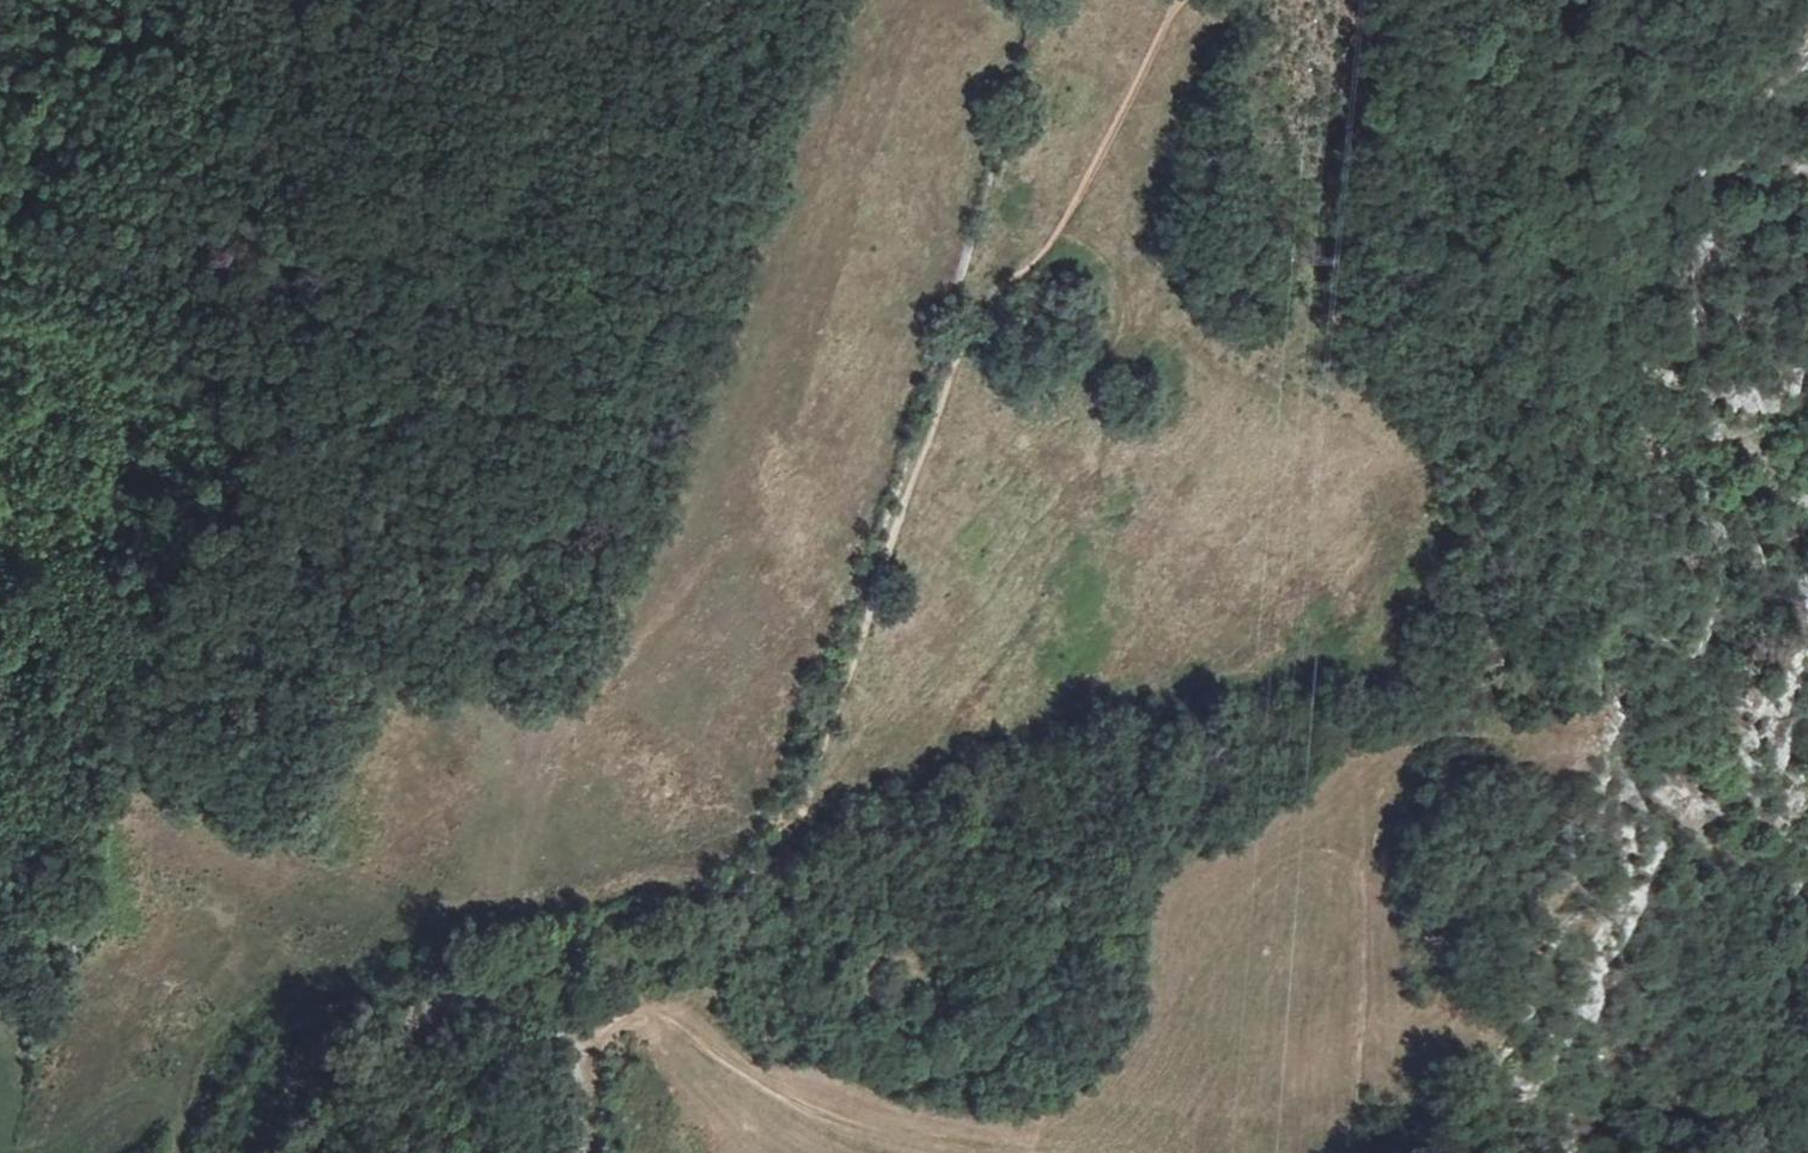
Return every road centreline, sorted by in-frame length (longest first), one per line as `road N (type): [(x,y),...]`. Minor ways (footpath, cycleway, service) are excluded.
road 1 (track): [(1349,1152),(1368,899),(1362,875),(1322,853),(1284,863),(1164,1030),(1097,1100),(1022,1152)]
road 2 (track): [(310,1152),(431,1003),(451,988),(500,981)]
road 3 (track): [(500,981),(539,1005),(579,1055),(583,1152)]

